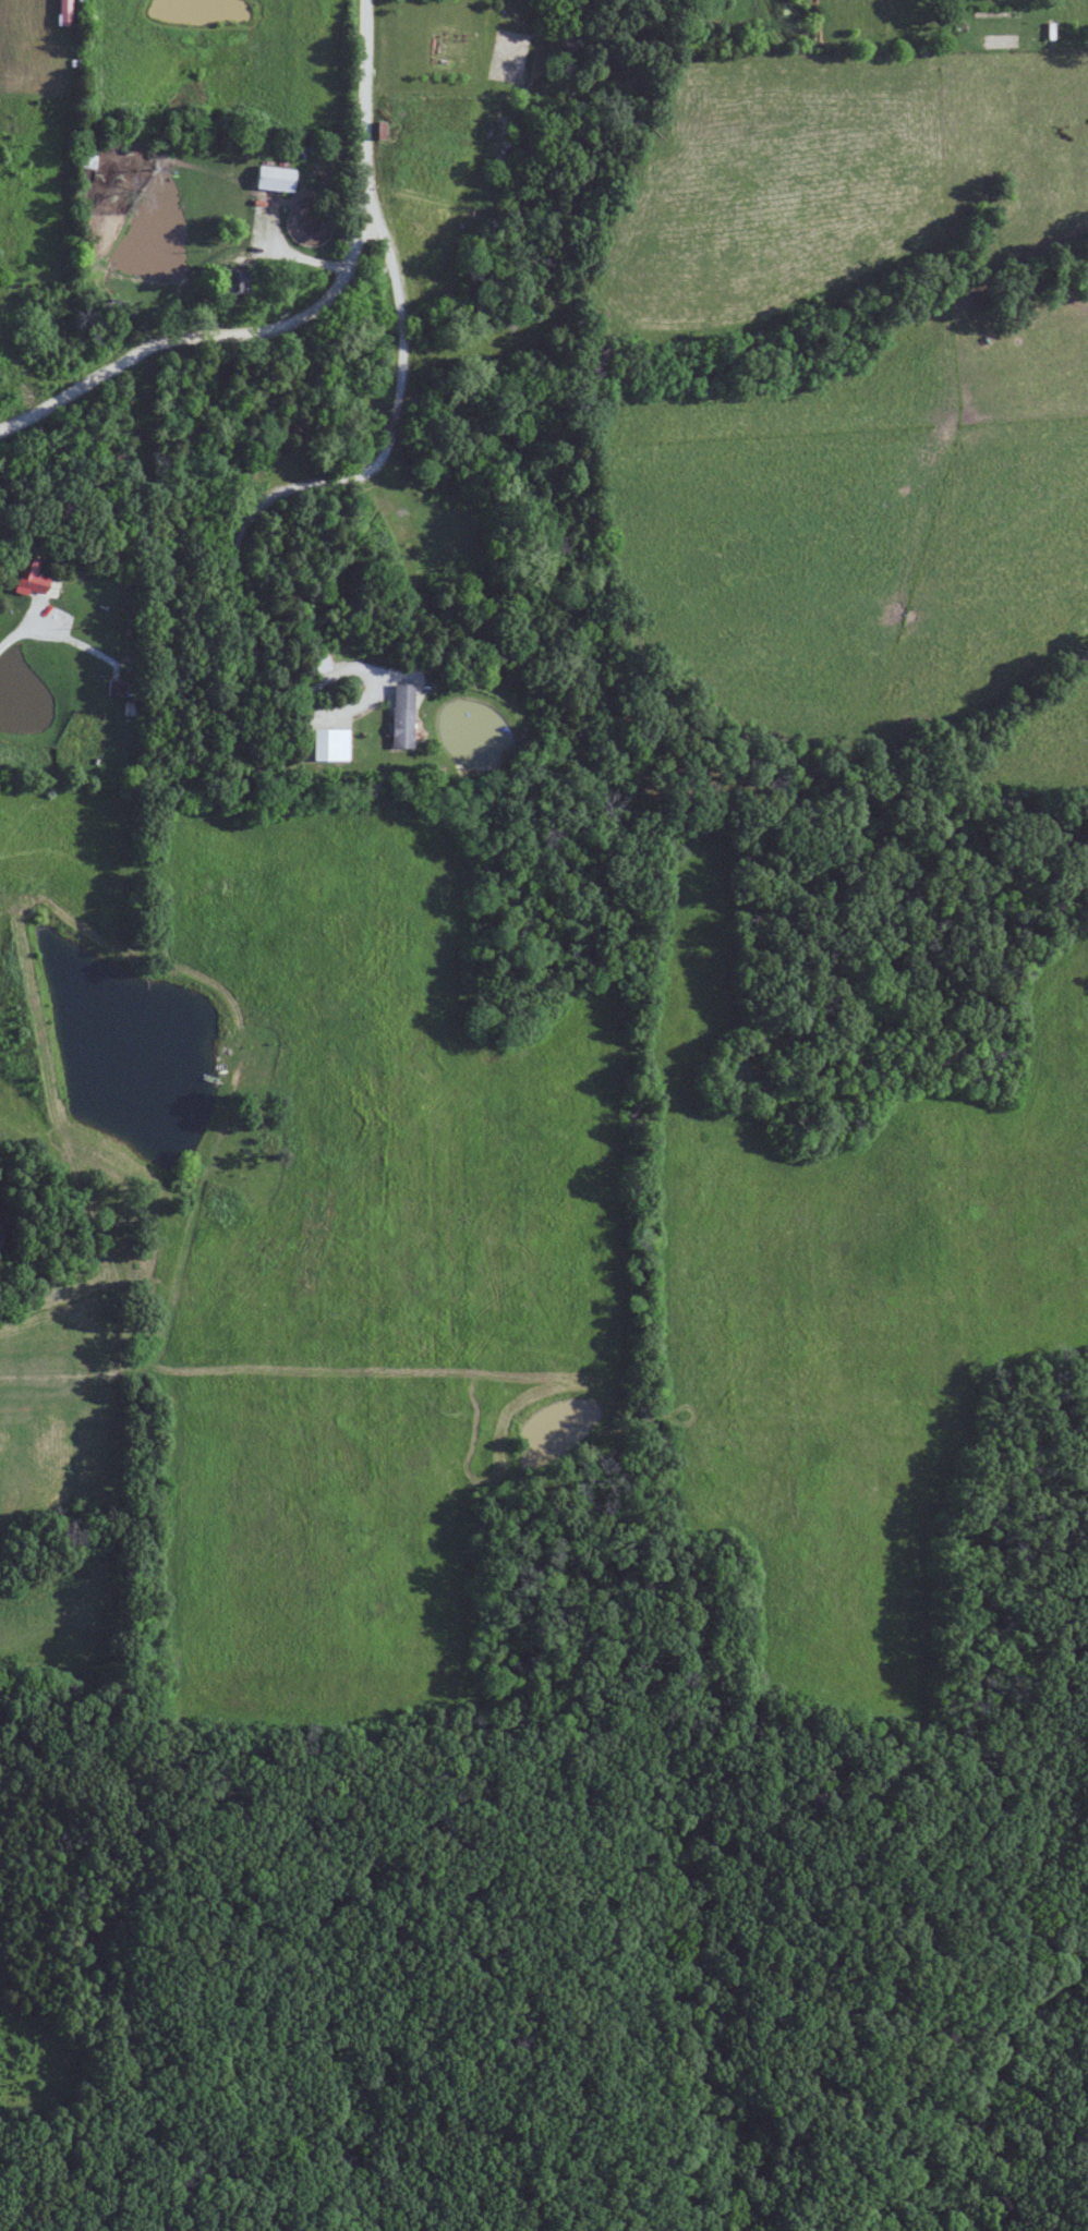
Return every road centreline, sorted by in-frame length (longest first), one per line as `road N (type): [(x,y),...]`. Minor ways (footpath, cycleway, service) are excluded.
road 1 (residential): [(0,428),(158,343),(242,327),(297,327),(334,302),(355,202),(358,0)]

